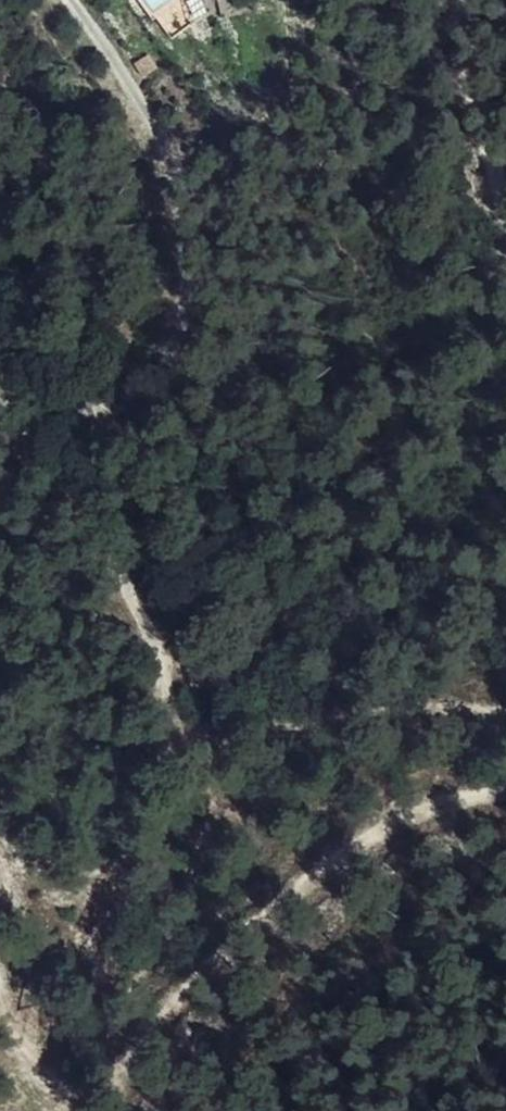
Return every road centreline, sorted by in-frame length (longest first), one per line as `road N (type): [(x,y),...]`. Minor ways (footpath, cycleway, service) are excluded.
road 1 (track): [(0,387),(62,473),(134,610),(174,666),(188,722),(267,725),(445,698),(505,703)]
road 2 (track): [(0,954),(35,1056),(91,1089),(135,1060),(296,905),(378,839),(505,800)]
road 3 (track): [(505,176),(477,102),(464,0)]

